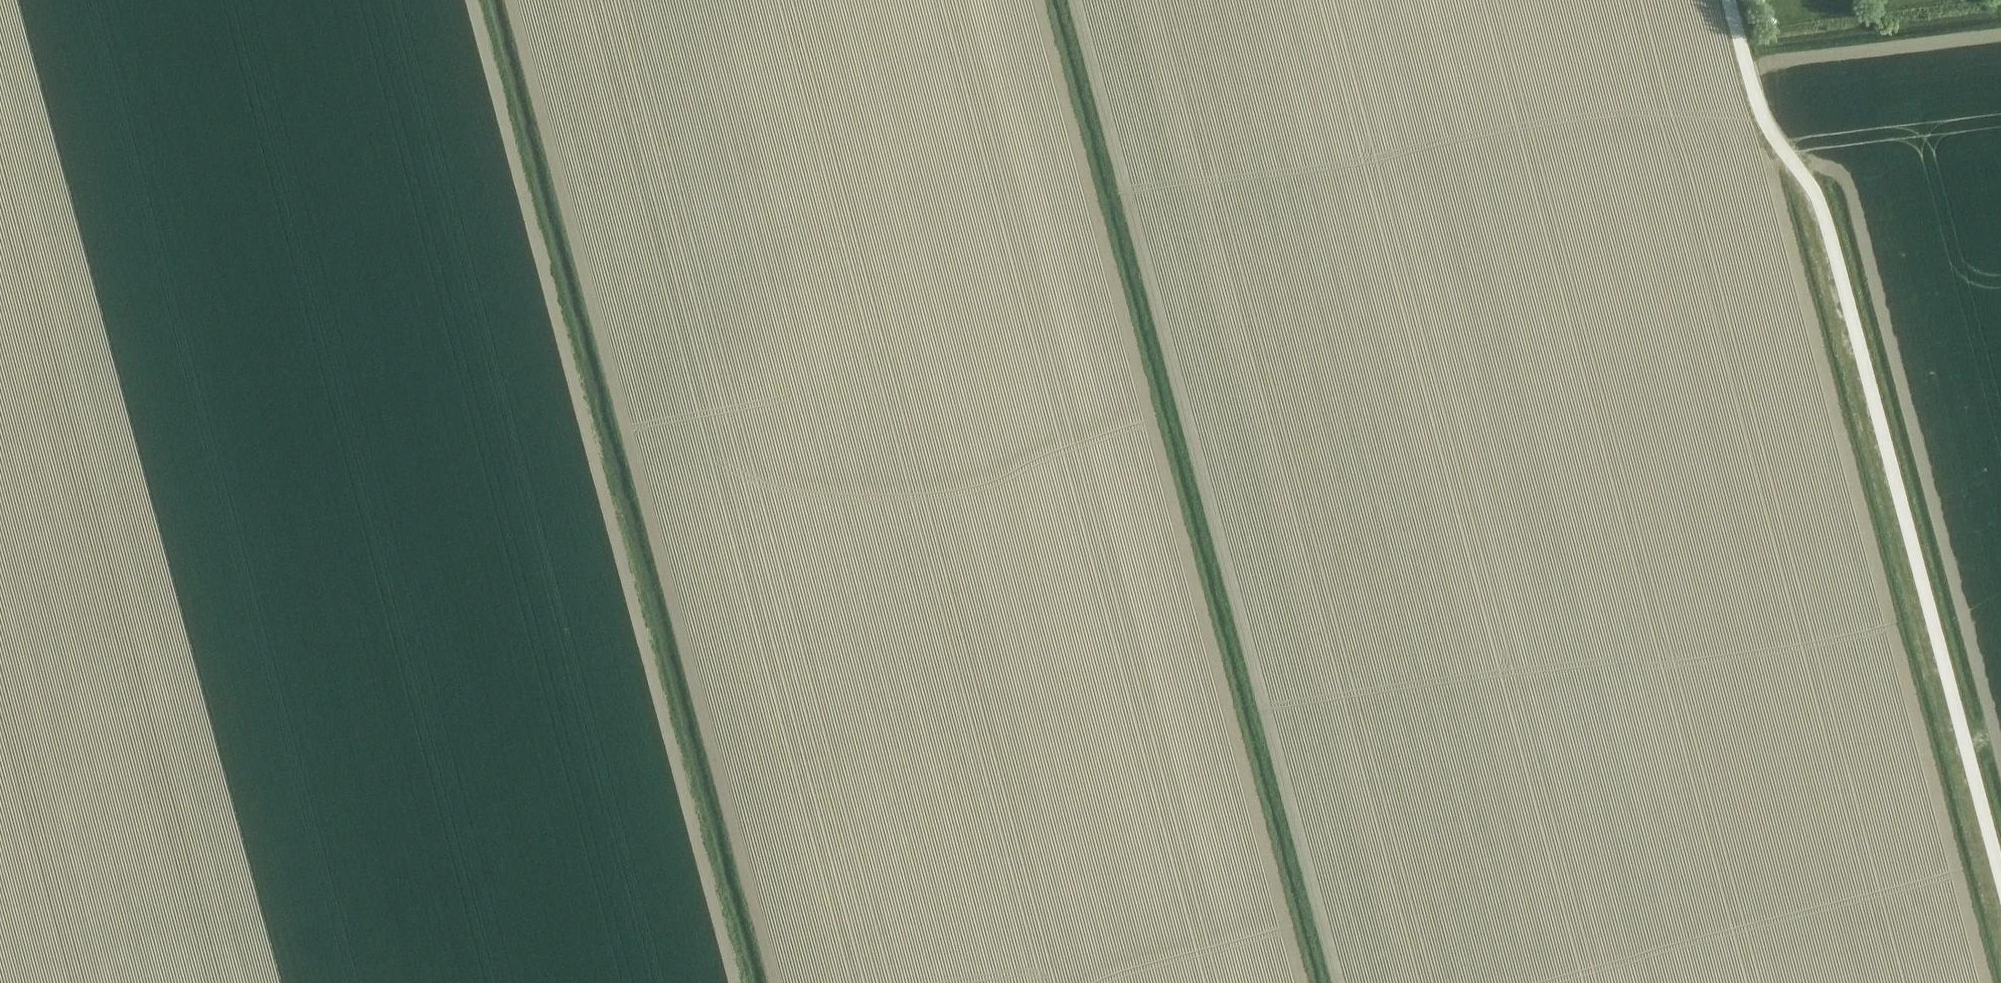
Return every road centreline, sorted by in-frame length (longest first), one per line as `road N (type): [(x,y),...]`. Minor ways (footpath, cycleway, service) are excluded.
road 1 (track): [(1734,0),(1768,133),(1819,188),(2000,870)]

